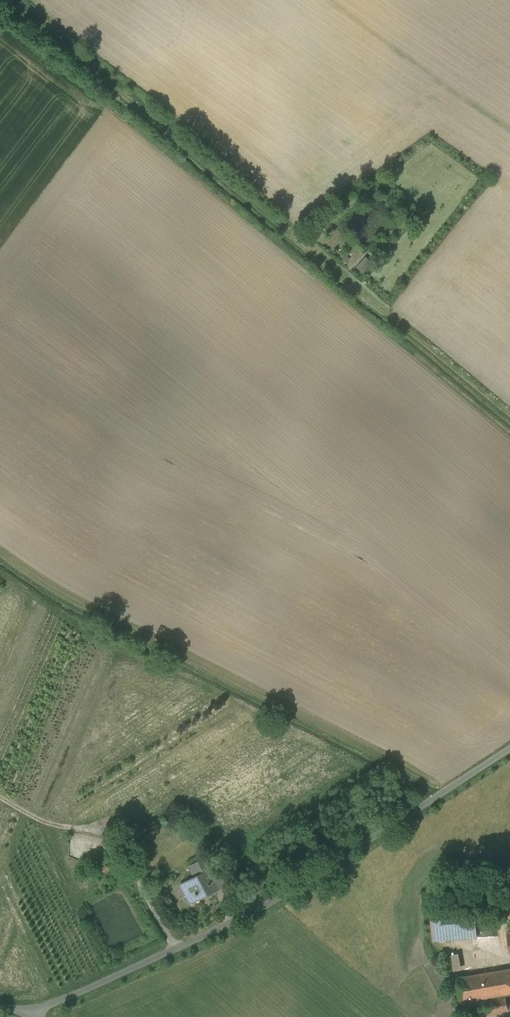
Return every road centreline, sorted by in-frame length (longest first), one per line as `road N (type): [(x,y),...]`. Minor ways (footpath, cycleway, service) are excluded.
road 1 (track): [(509,406),(19,0)]
road 2 (unclassified): [(509,749),(270,900),(30,1013)]
road 3 (track): [(173,947),(128,841),(67,821)]

